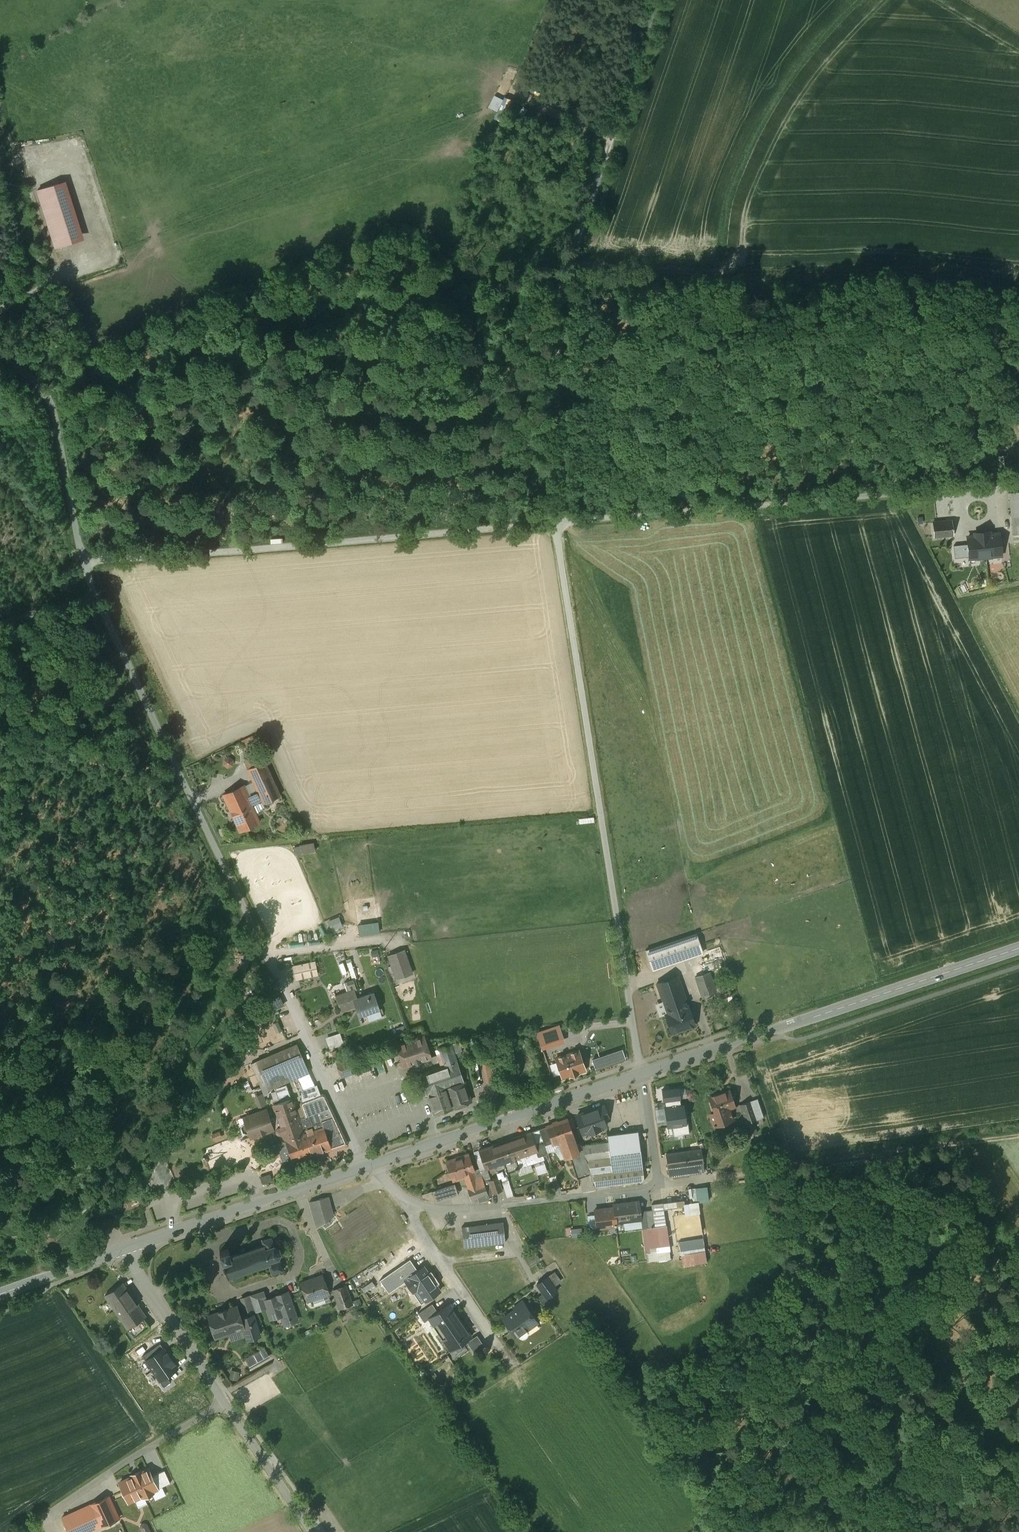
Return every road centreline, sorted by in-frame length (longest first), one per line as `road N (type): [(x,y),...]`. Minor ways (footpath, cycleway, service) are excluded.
road 1 (unclassified): [(975,487),(558,527),(642,1073)]
road 2 (unclassified): [(363,1167),(77,537),(56,410),(0,357)]
road 3 (track): [(657,0),(558,299),(558,527)]
road 4 (track): [(556,490),(77,537)]
road 5 (residential): [(642,1073),(660,1185),(446,1208),(413,1201),(363,1167)]
road 6 (tertiary): [(642,1073),(1018,948)]
road 7 (track): [(1018,1134),(660,1185)]
road 8 (unclassified): [(126,1248),(313,1531)]
road 9 (tertiary): [(363,1167),(642,1073)]
road 10 (tertiary): [(126,1248),(363,1167)]
road 11 (track): [(611,137),(522,91),(557,0)]
road 12 (tertiary): [(0,1294),(126,1248)]

